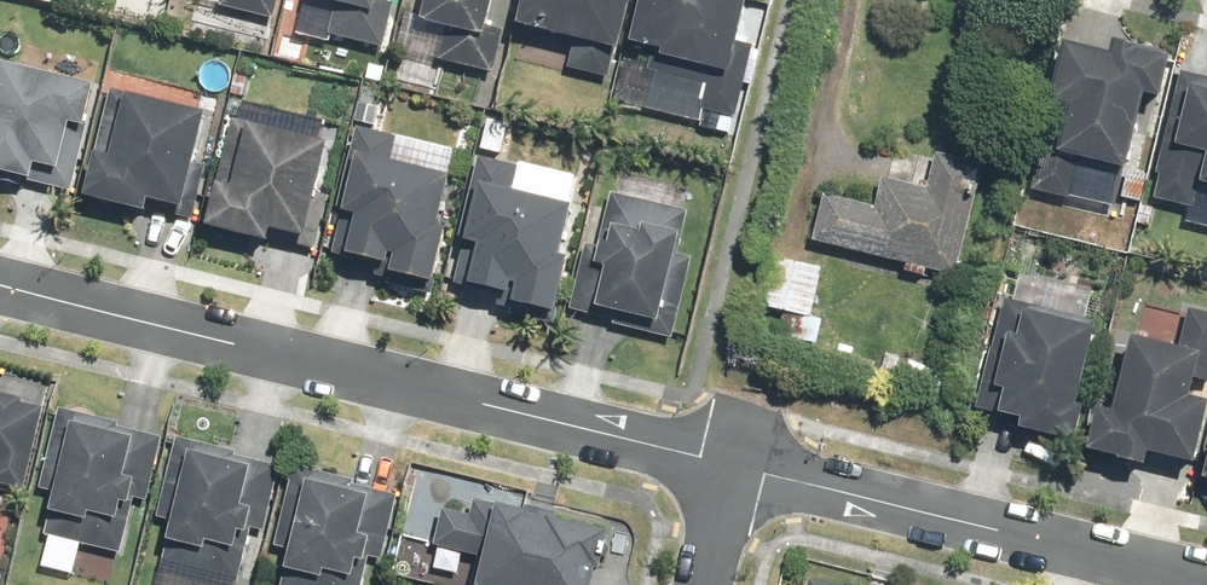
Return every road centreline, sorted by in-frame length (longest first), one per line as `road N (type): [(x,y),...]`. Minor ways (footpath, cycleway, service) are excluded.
road 1 (residential): [(0,285),(738,465)]
road 2 (residential): [(738,465),(1206,577)]
road 3 (residential): [(708,584),(738,465)]

